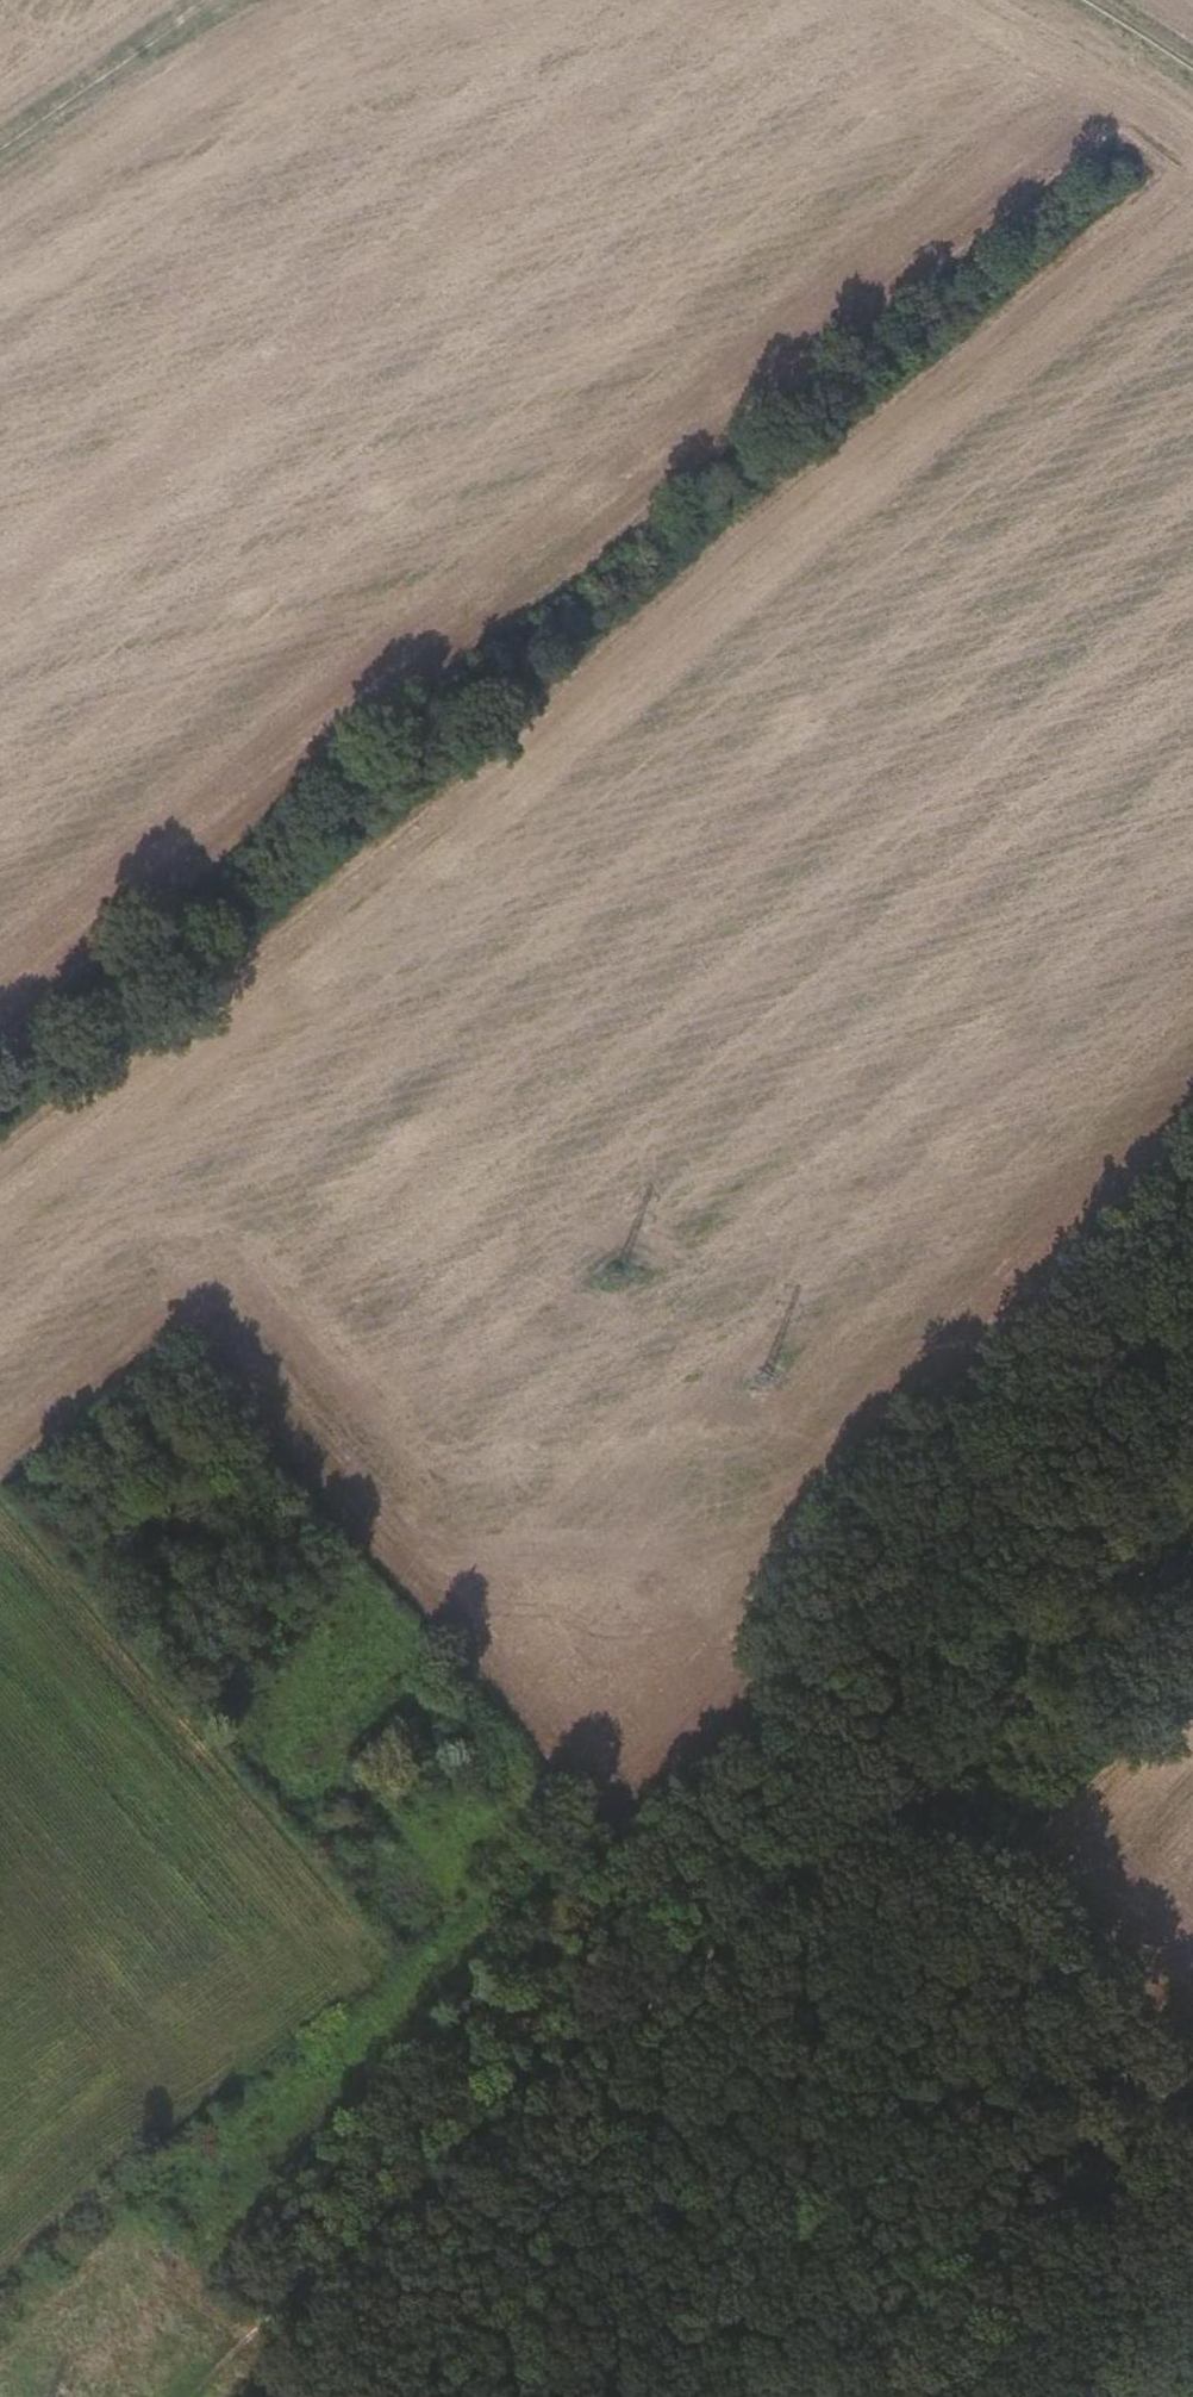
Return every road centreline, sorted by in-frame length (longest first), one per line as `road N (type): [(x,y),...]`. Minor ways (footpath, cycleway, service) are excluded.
road 1 (track): [(0,146),(210,0)]
road 2 (track): [(1192,73),(1084,0)]

